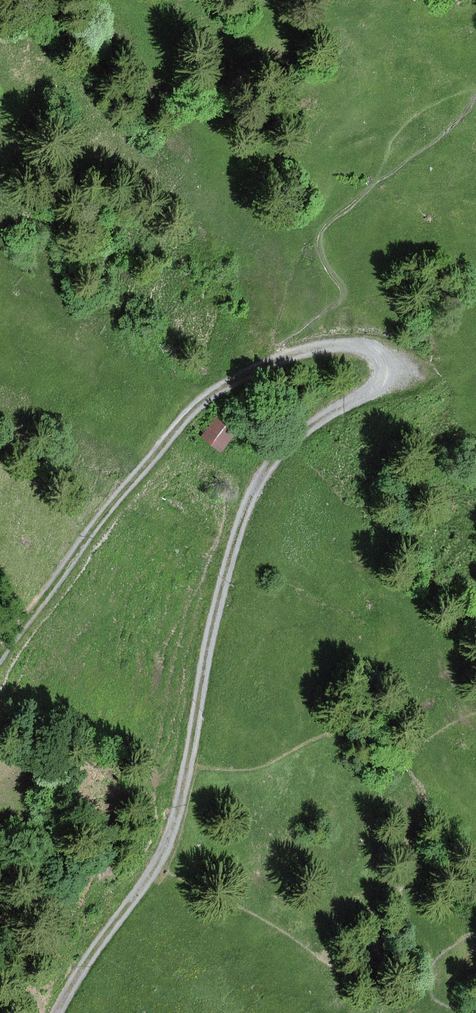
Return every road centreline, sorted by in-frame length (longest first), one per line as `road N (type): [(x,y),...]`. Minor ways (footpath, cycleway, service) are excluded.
road 1 (track): [(281,359),(360,346),(386,365),(372,391),(324,416),(275,458),(246,507),(209,640),(174,824),(151,877),(56,1012)]
road 2 (track): [(0,657),(179,425),(208,397),(281,359)]

